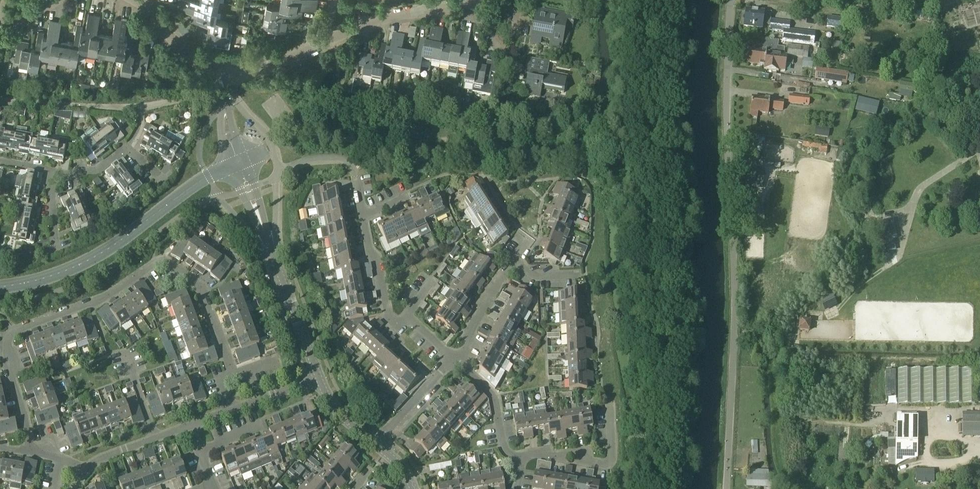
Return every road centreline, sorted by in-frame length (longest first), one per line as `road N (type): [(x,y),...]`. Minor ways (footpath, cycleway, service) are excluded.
road 1 (residential): [(726,488),(735,281),(731,0)]
road 2 (residential): [(33,445),(7,357),(12,334),(91,302),(164,259),(199,286),(211,309),(232,362),(218,376),(230,411)]
road 3 (tertiary): [(0,290),(57,277),(103,255),(236,163)]
road 4 (tertiary): [(318,378),(236,163)]
road 5 (residential): [(454,360),(385,314),(358,184)]
road 6 (residential): [(476,0),(333,41)]
road 7 (residential): [(610,409),(610,468),(522,457)]
road 8 (residential): [(522,457),(505,452),(496,398),(454,360)]

